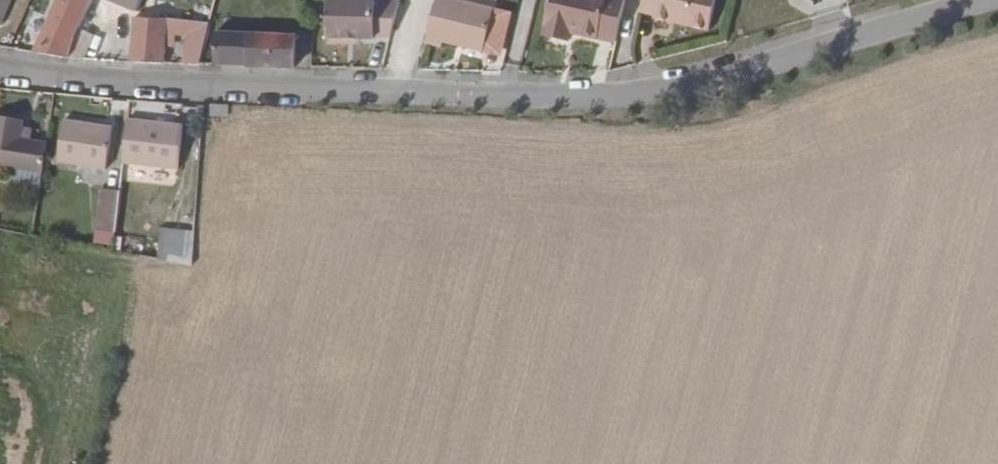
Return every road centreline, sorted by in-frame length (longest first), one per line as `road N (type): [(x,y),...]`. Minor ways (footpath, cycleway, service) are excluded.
road 1 (residential): [(397,94),(622,98),(745,73),(977,0)]
road 2 (residential): [(0,70),(270,92),(397,94)]

